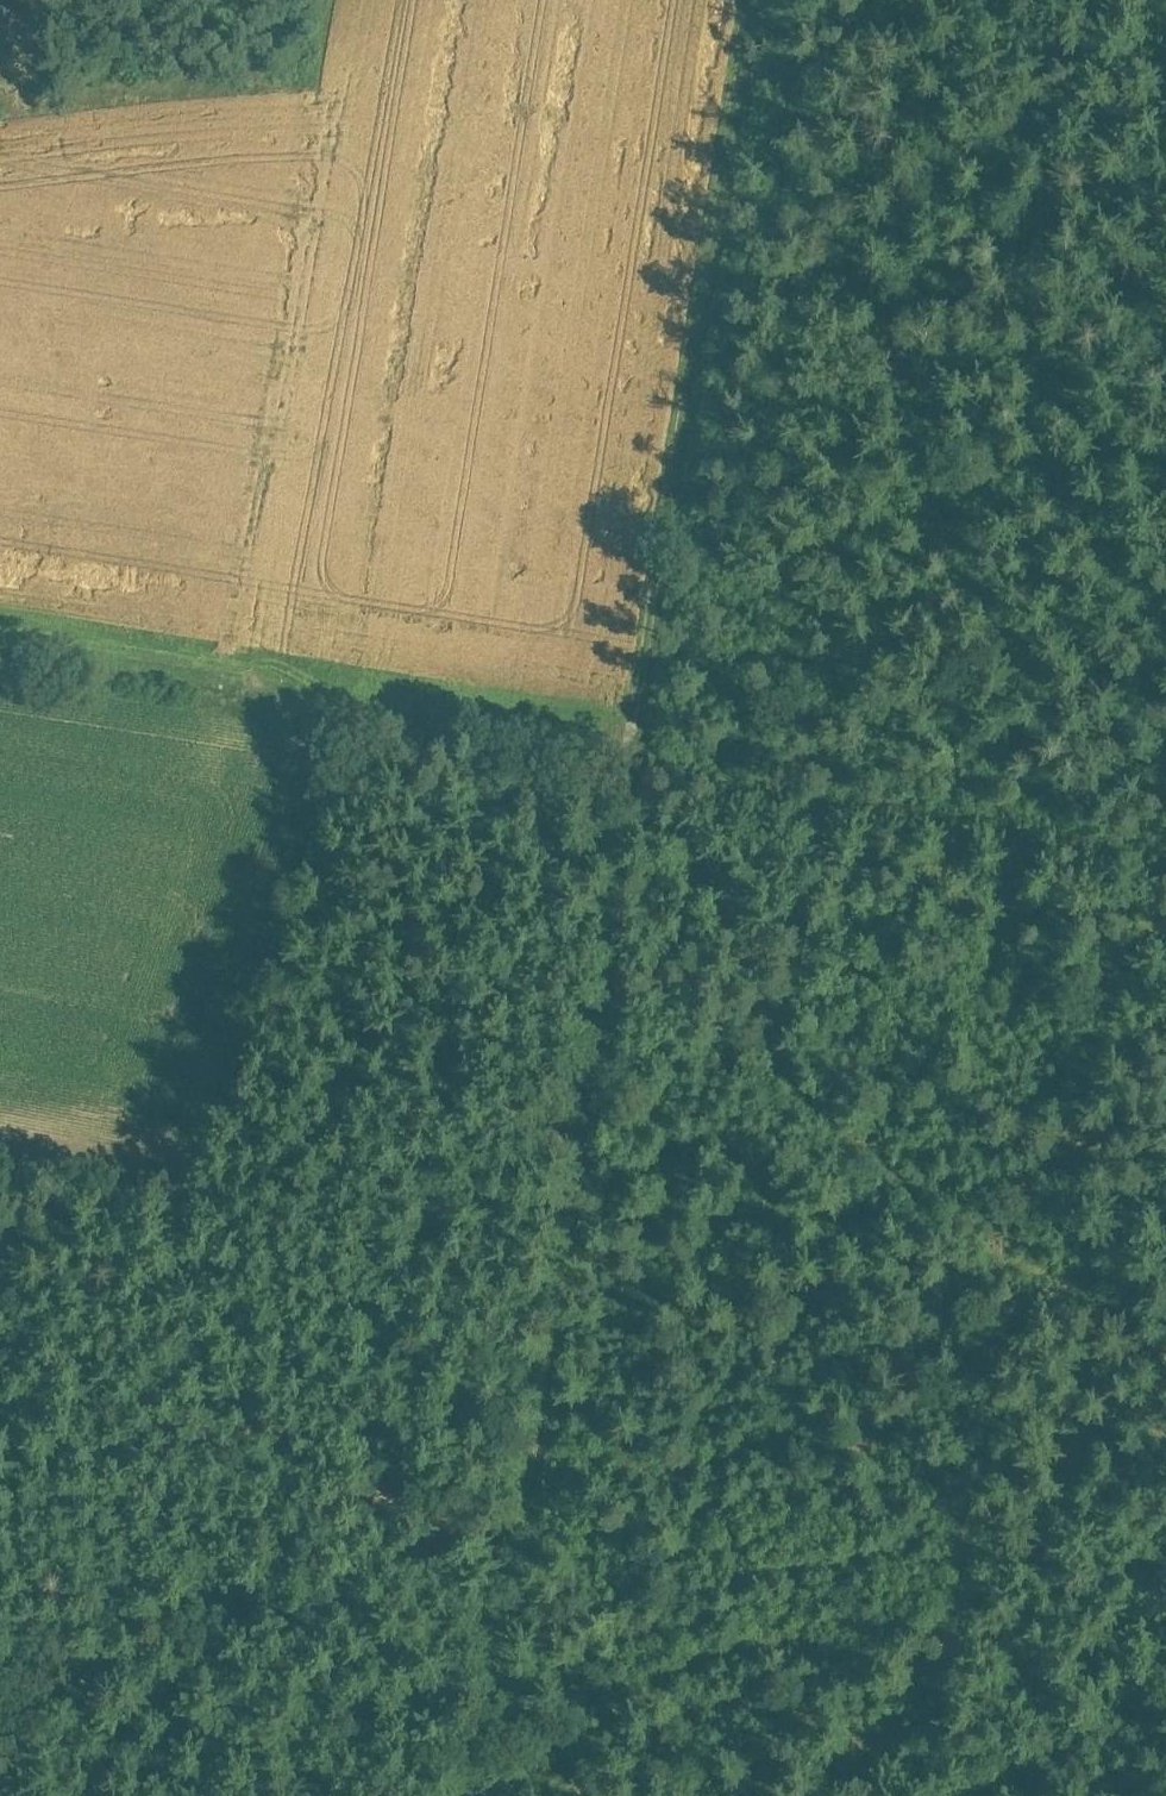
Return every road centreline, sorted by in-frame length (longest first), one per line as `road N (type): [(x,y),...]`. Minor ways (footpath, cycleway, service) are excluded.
road 1 (track): [(756,0),(628,756),(498,1795)]
road 2 (track): [(364,715),(1165,851)]

